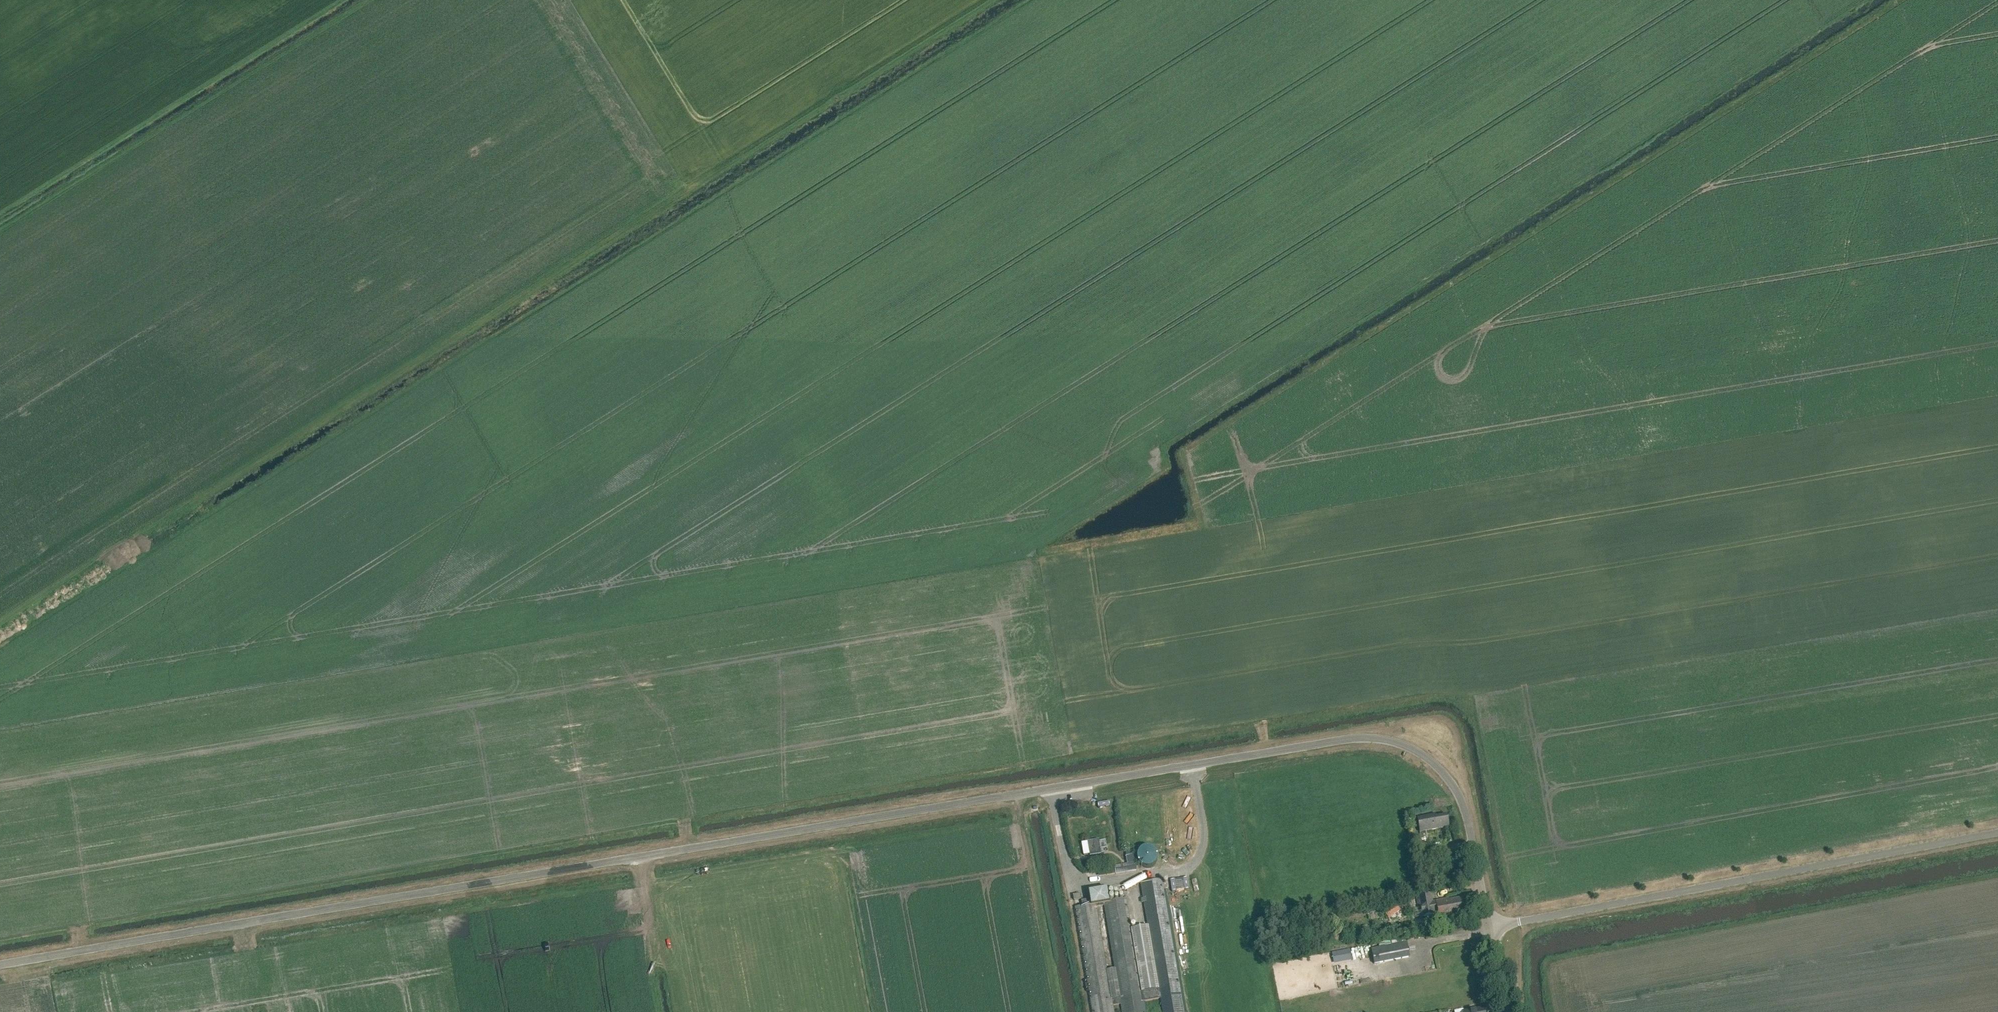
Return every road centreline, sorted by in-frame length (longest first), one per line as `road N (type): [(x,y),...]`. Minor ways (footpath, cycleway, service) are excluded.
road 1 (unclassified): [(0,966),(1361,738),(1422,755),(1458,793),(1489,927)]
road 2 (unclassified): [(1489,927),(1997,832)]

